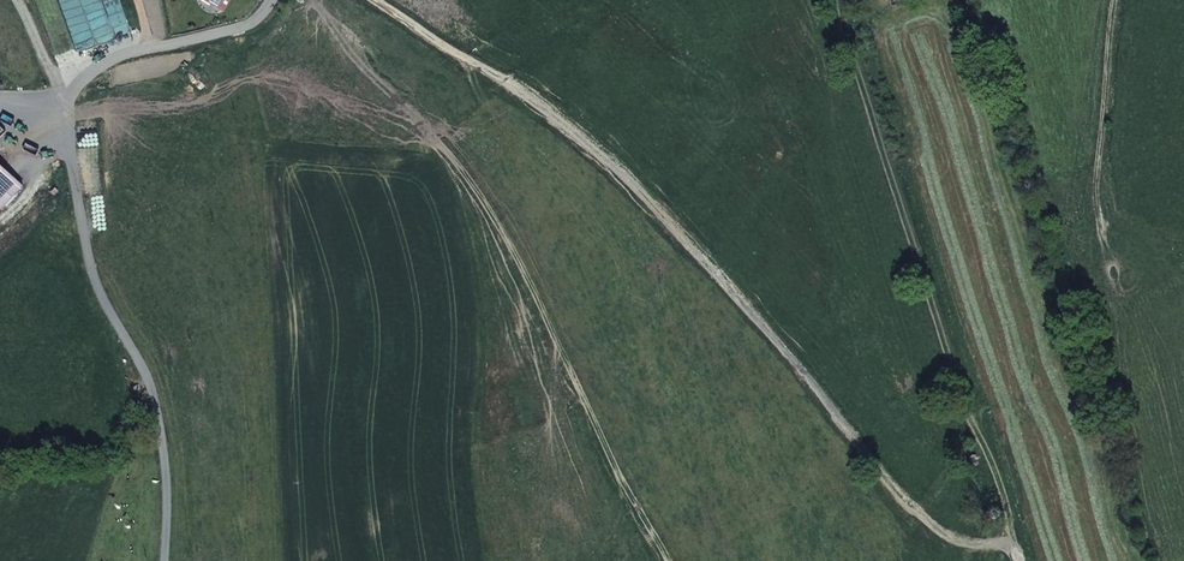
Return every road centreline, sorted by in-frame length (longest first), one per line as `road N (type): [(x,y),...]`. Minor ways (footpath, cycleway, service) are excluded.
road 1 (track): [(373,0),(572,122),(666,212),(931,525),(961,541),(1012,544)]
road 2 (unclassified): [(273,0),(240,29),(98,67),(81,86),(68,126),(87,252),(155,400),(166,476),(166,560)]
road 3 (track): [(310,0),(438,139),(505,229),(623,482),(673,560)]
road 4 (track): [(1012,544),(836,0)]

